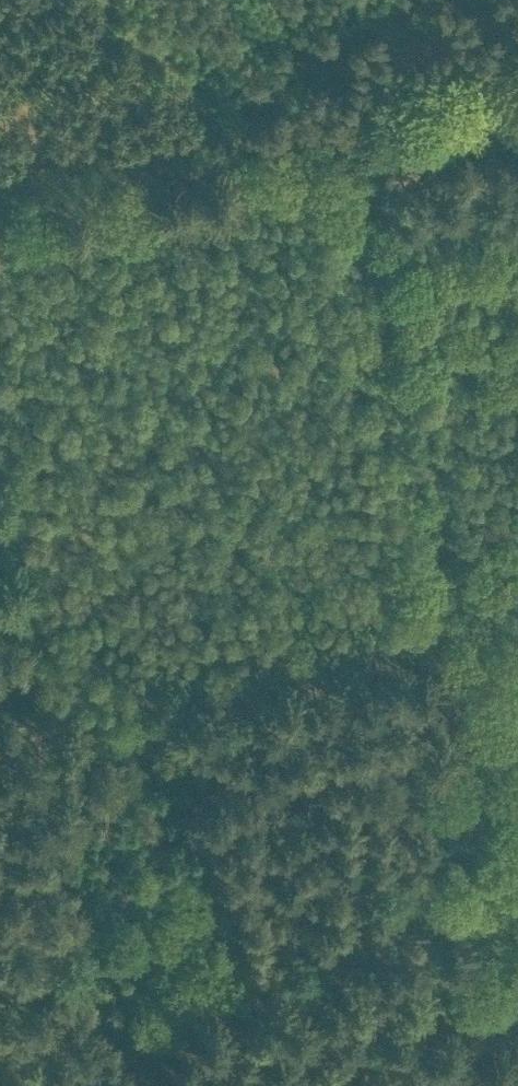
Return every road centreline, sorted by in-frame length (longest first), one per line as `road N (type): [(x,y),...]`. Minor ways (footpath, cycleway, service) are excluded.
road 1 (track): [(517,1052),(431,615),(0,723)]
road 2 (track): [(517,77),(0,198)]
road 3 (track): [(335,120),(431,615)]

